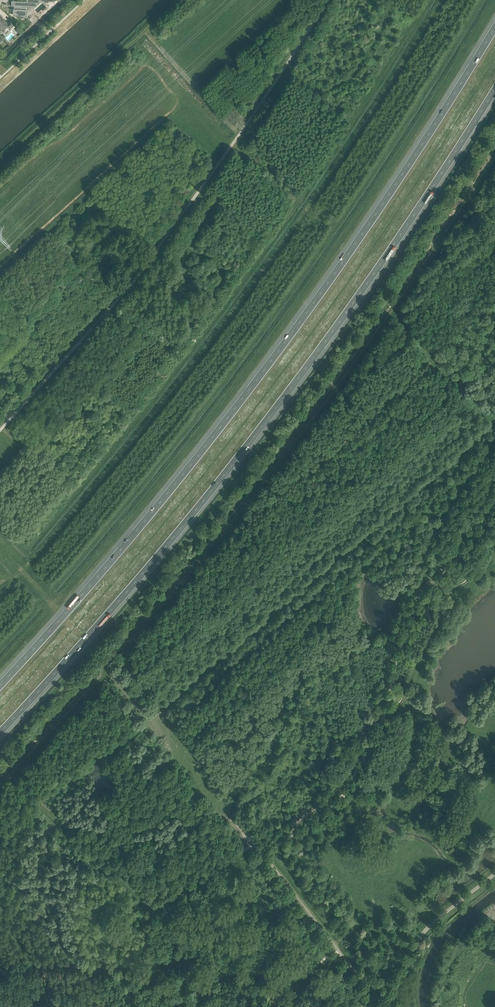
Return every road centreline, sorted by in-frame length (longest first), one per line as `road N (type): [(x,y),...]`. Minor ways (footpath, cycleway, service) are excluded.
road 1 (motorway): [(494,28),(264,371),(0,686)]
road 2 (motorway): [(0,733),(236,460),(373,275),(494,89)]

